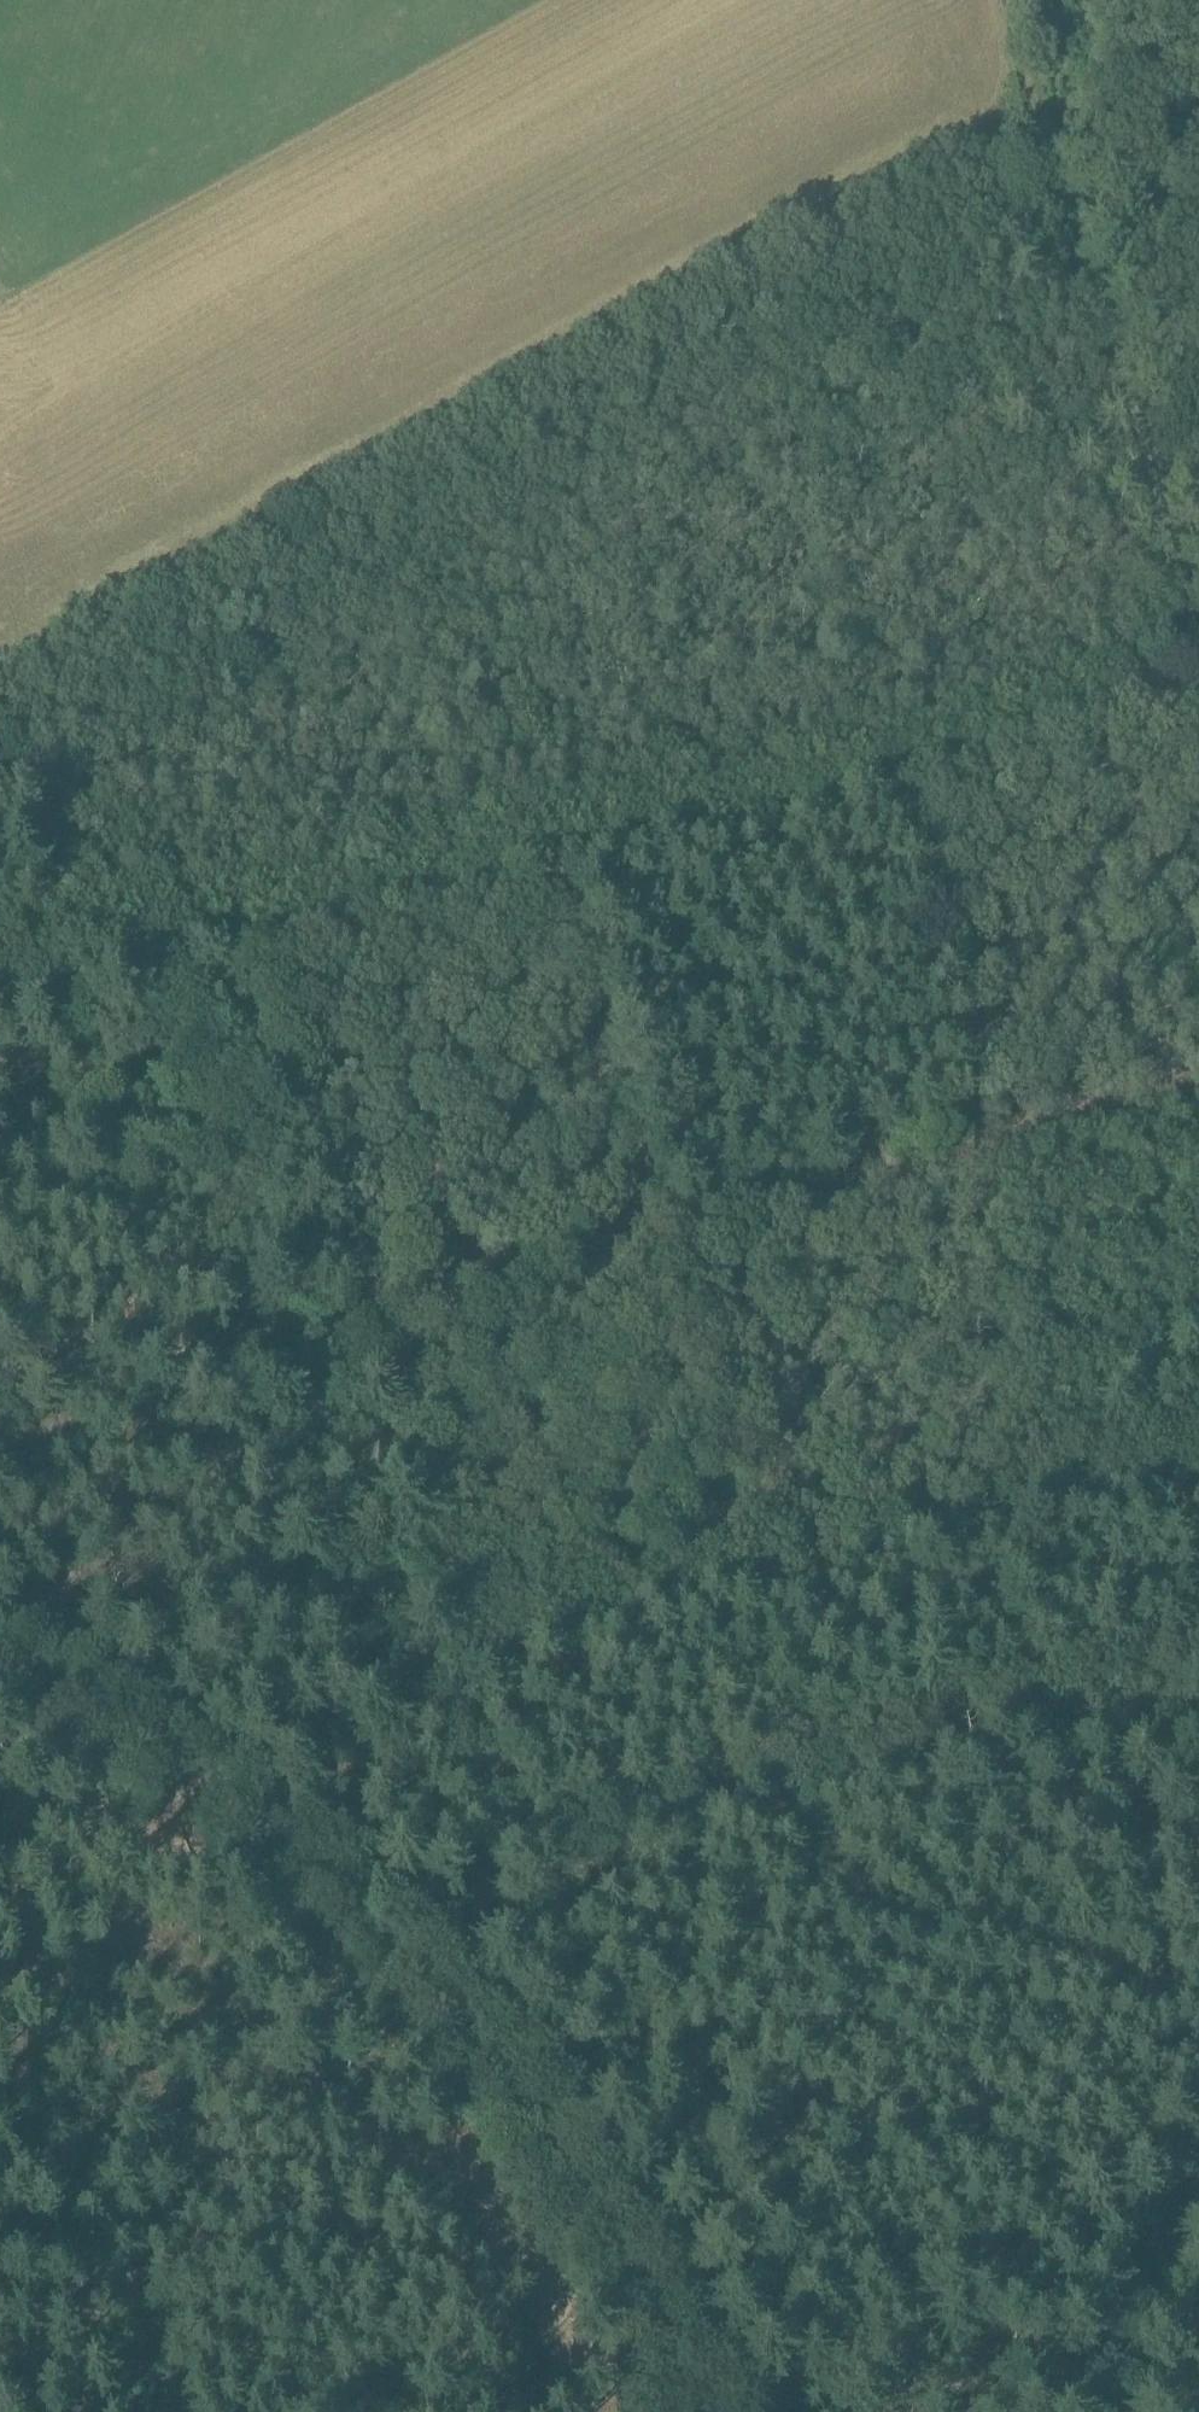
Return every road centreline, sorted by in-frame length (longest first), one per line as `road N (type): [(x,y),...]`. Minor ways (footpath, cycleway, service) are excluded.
road 1 (track): [(1198,1101),(305,1346),(89,1362),(0,1392)]
road 2 (track): [(1198,678),(268,917),(112,948),(0,951)]
road 3 (track): [(703,2411),(617,2241),(431,1978),(326,1880),(0,1643)]
road 4 (track): [(1104,2411),(1198,2149)]

